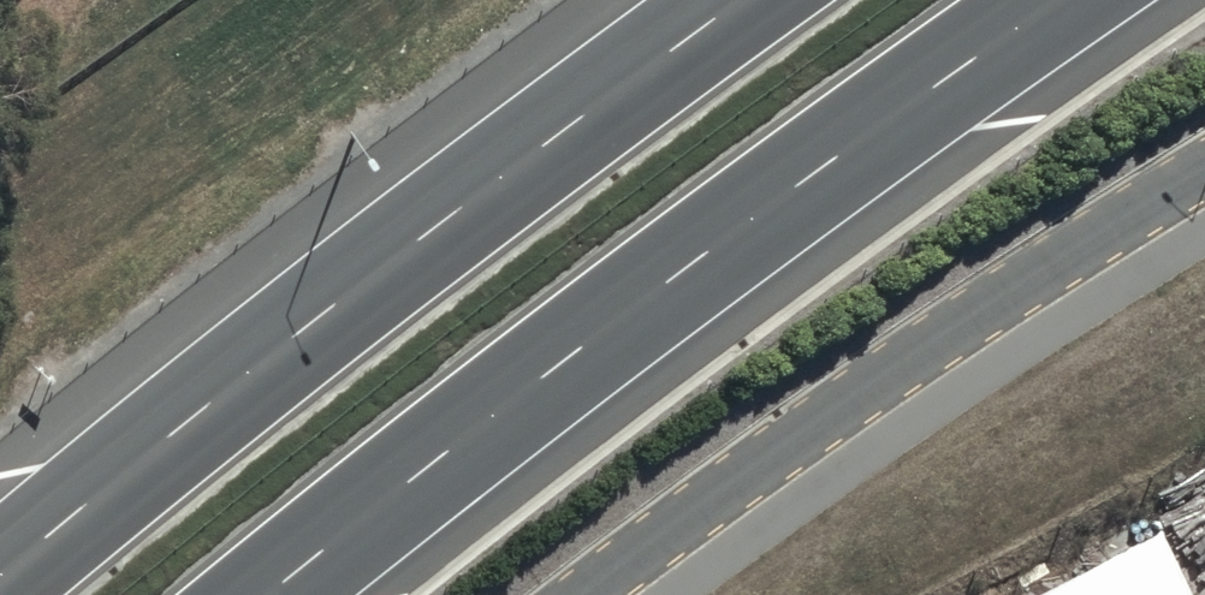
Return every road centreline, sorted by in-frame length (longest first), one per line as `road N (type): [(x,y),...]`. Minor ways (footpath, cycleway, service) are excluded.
road 1 (trunk): [(1064,0),(722,246),(271,594)]
road 2 (trunk): [(0,569),(229,367),(714,0)]
road 3 (residential): [(1204,168),(858,392),(577,594)]

